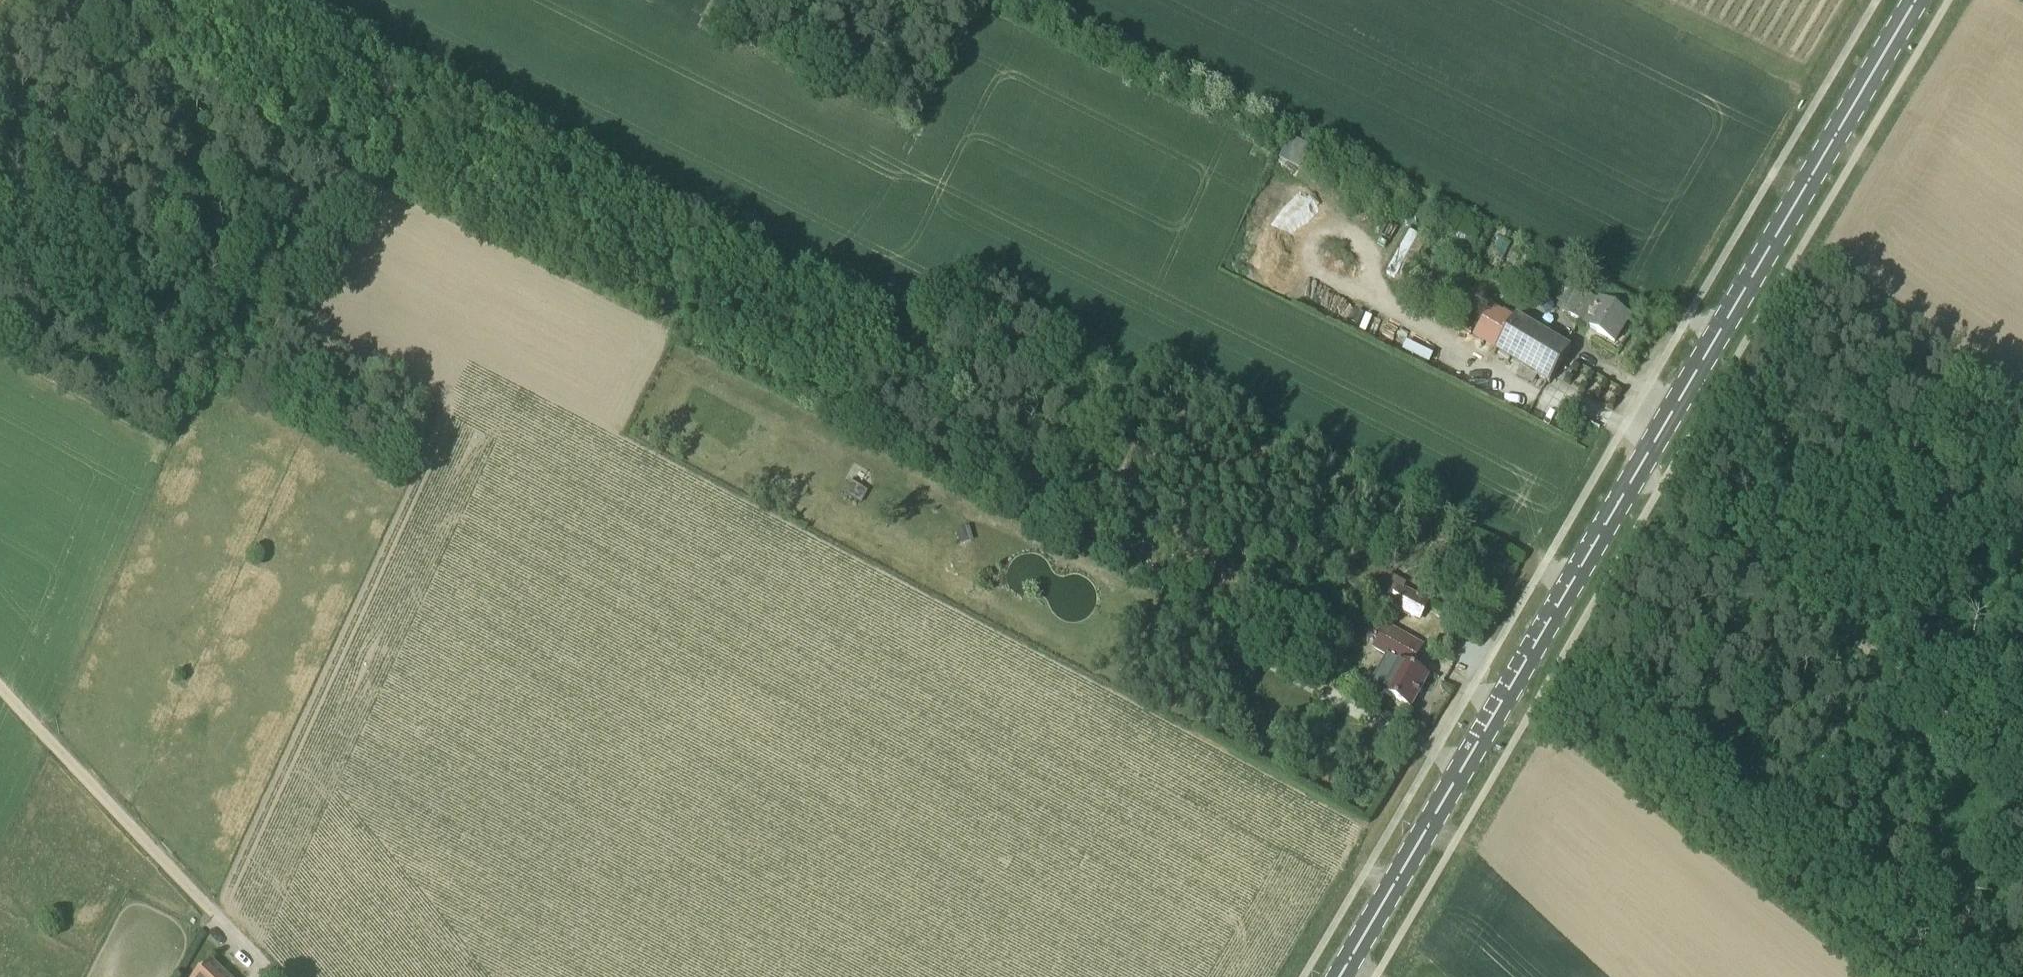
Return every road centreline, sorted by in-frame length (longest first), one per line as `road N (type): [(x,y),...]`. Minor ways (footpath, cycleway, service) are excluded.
road 1 (primary): [(1340,976),(1917,0)]
road 2 (track): [(1637,472),(2022,767)]
road 3 (track): [(0,675),(218,911)]

